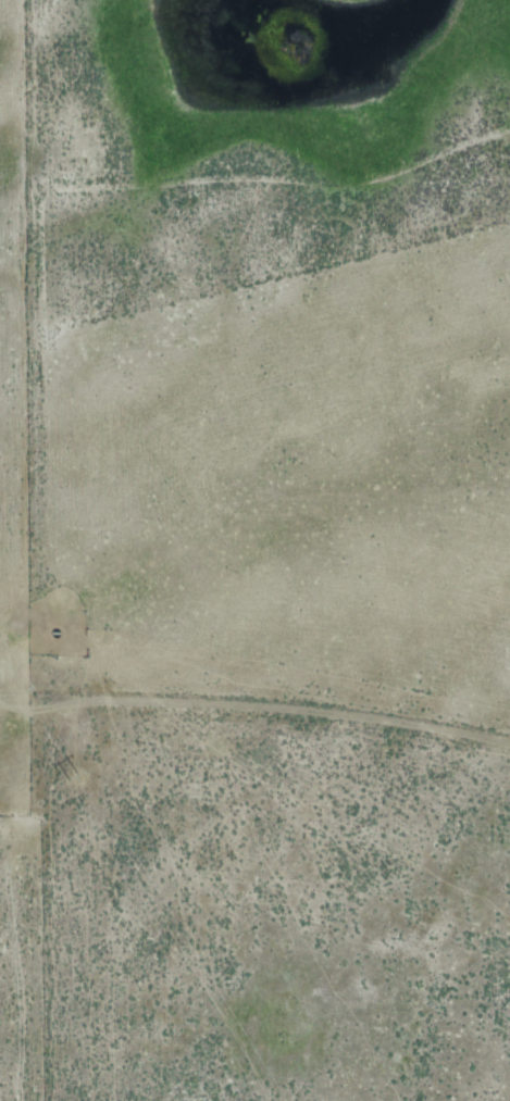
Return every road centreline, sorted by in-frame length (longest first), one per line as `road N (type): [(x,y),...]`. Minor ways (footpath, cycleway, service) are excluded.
road 1 (track): [(509,791),(0,777)]

